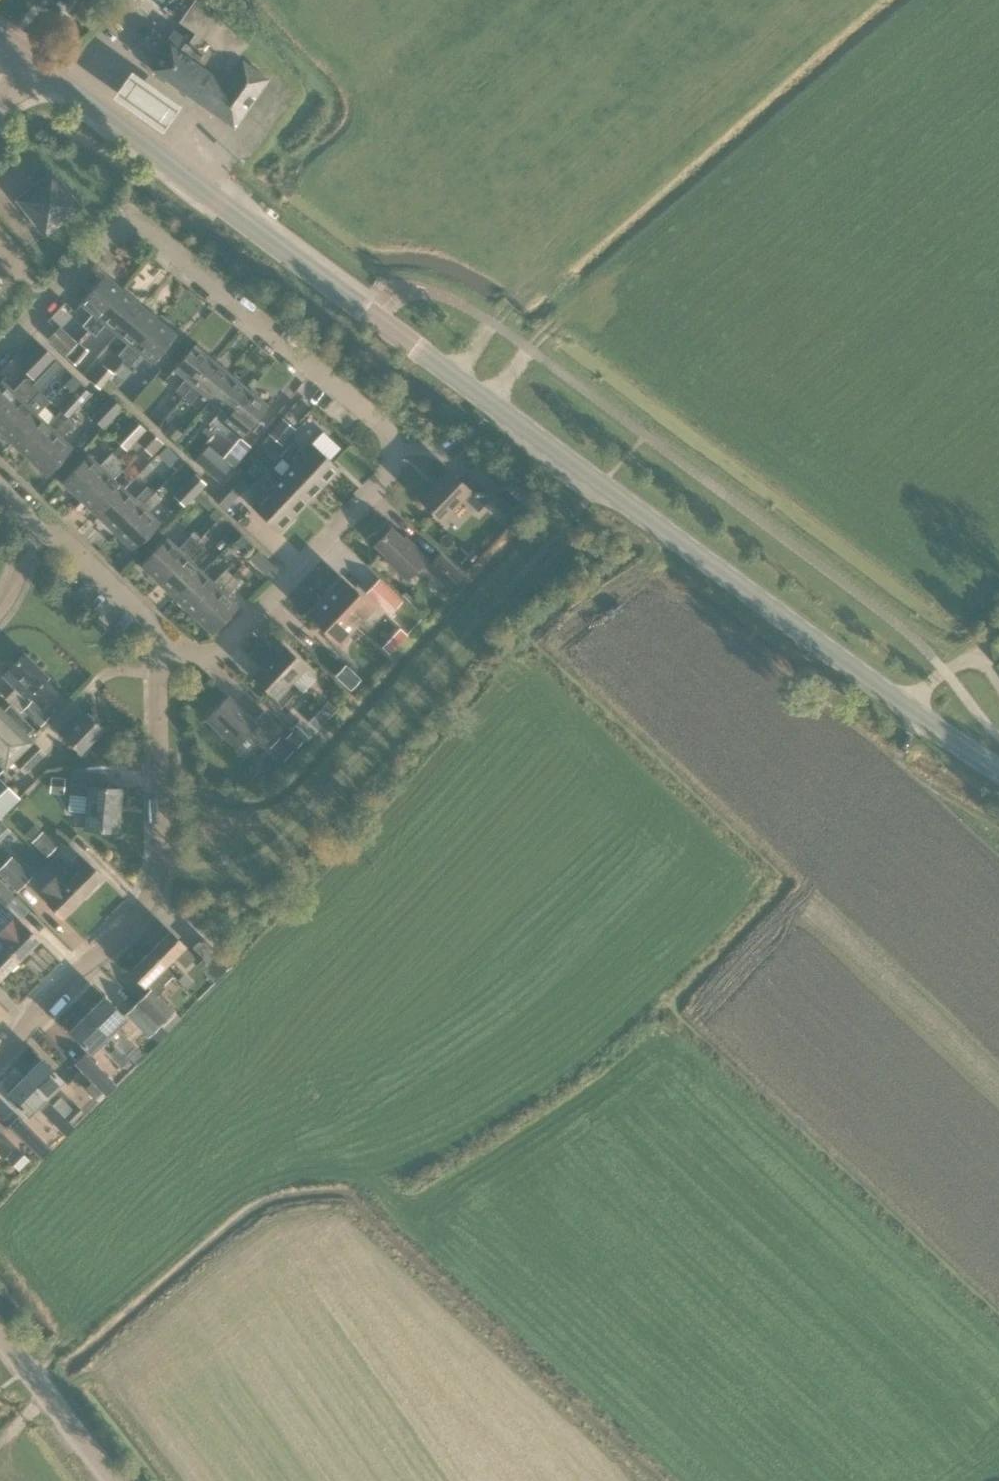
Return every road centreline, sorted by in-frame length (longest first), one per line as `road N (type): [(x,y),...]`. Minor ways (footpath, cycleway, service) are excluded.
road 1 (primary): [(909,707),(42,69)]
road 2 (residential): [(0,352),(107,235),(140,227),(160,235),(391,435),(387,476),(234,641),(222,651),(162,654)]
road 3 (residential): [(0,1051),(139,912),(159,866),(162,654)]
road 4 (tertiary): [(114,1480),(0,1335)]
road 5 (residential): [(162,654),(149,619),(44,522)]

